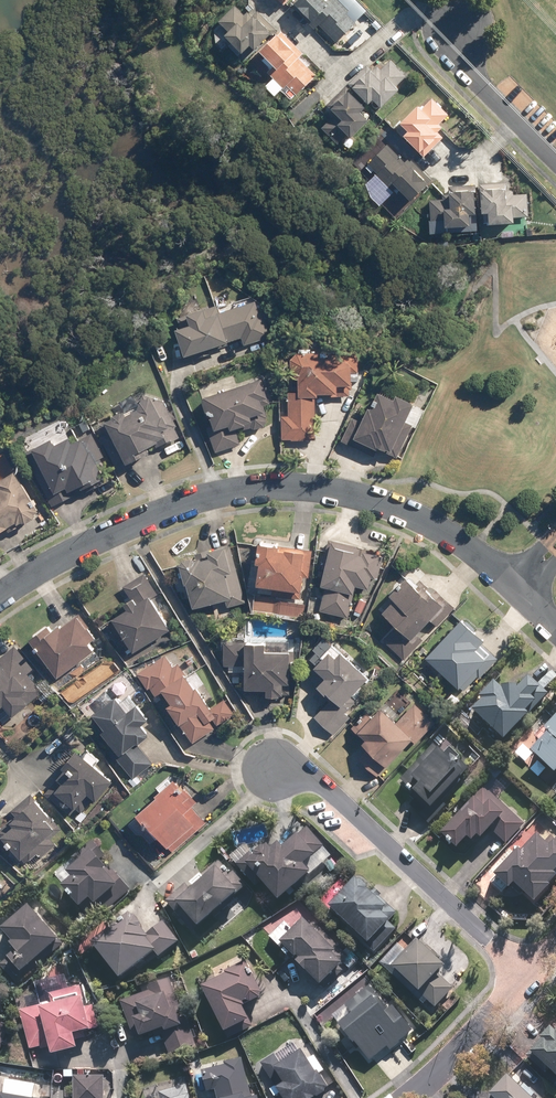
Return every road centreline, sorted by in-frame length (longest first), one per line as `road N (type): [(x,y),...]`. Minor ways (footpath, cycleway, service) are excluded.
road 1 (residential): [(0,598),(130,523),(220,493),(302,487),(433,525),(518,590)]
road 2 (residential): [(277,769),(333,793),(532,975)]
road 3 (residential): [(458,23),(476,78),(555,164)]
road 4 (residential): [(411,1097),(532,975)]

